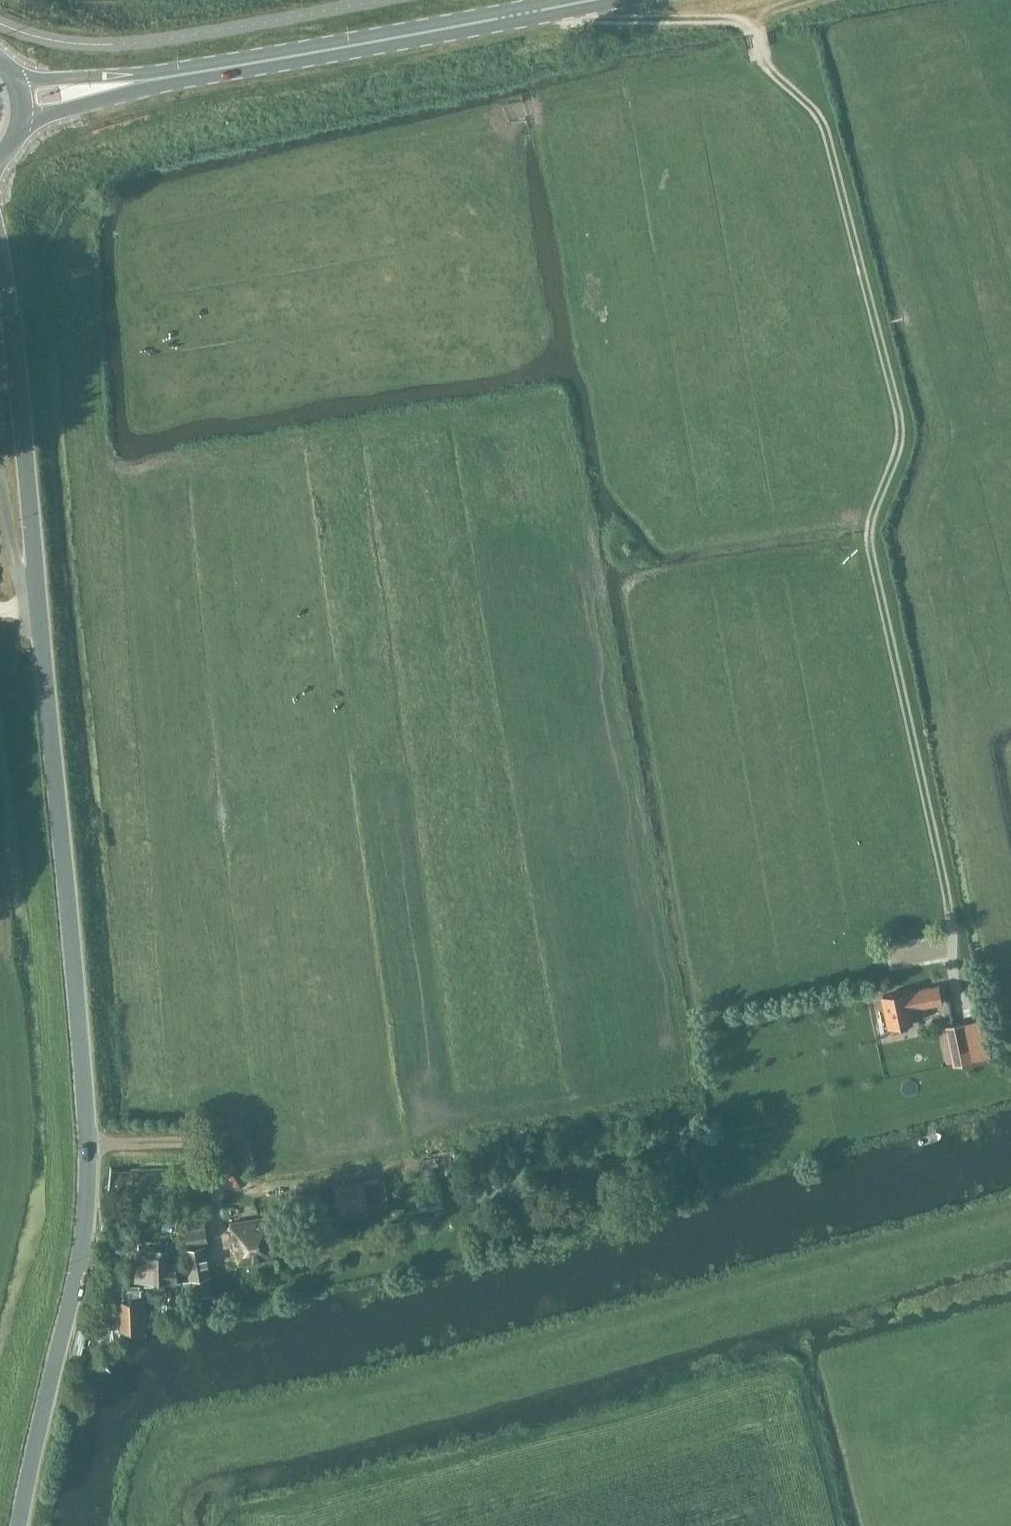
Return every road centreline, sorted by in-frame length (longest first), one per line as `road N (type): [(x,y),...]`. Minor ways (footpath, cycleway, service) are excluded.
road 1 (tertiary): [(17,1525),(90,1198),(0,245)]
road 2 (primary): [(131,83),(598,0)]

